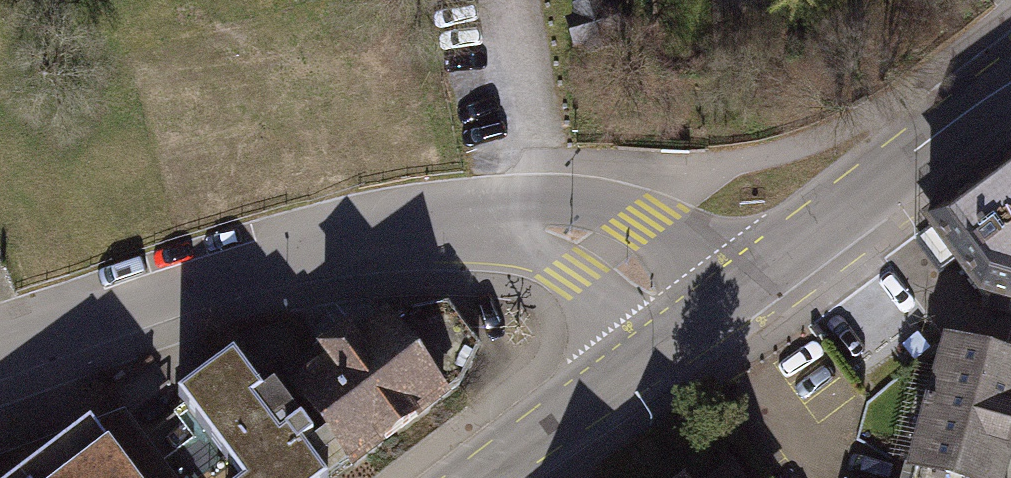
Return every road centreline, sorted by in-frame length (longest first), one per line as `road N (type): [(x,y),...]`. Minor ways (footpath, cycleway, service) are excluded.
road 1 (residential): [(378,233),(0,348)]
road 2 (residential): [(738,283),(603,207),(531,201),(378,233)]
road 3 (tertiary): [(1010,87),(738,283)]
road 4 (residential): [(378,233),(511,244),(566,275),(639,358)]
road 5 (tertiary): [(639,358),(478,477)]
road 6 (tertiary): [(738,283),(639,358)]

